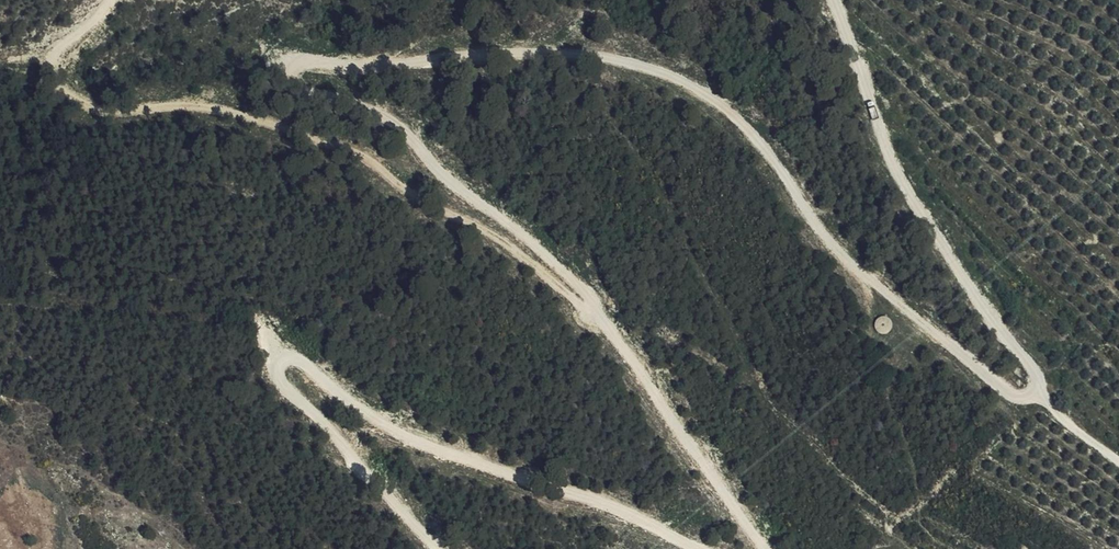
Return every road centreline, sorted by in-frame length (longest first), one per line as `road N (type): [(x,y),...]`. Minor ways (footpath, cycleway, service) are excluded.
road 1 (track): [(834,0),(895,180),(1033,370),(1040,391),(1025,398),(1004,389),(901,306),(817,224),(755,135),(691,83),(593,56),(457,55),(360,67),(317,58),(297,60),(287,70),(301,91),(403,121),(440,175),(579,286),(766,548)]
road 2 (track): [(600,312),(579,306),(514,244),(410,196),(341,144),(213,103),(120,110),(75,104),(60,93),(52,49),(108,0)]
road 3 (track): [(698,548),(606,506),(387,429),(308,364),(286,357),(277,379),(326,421),(435,548)]

